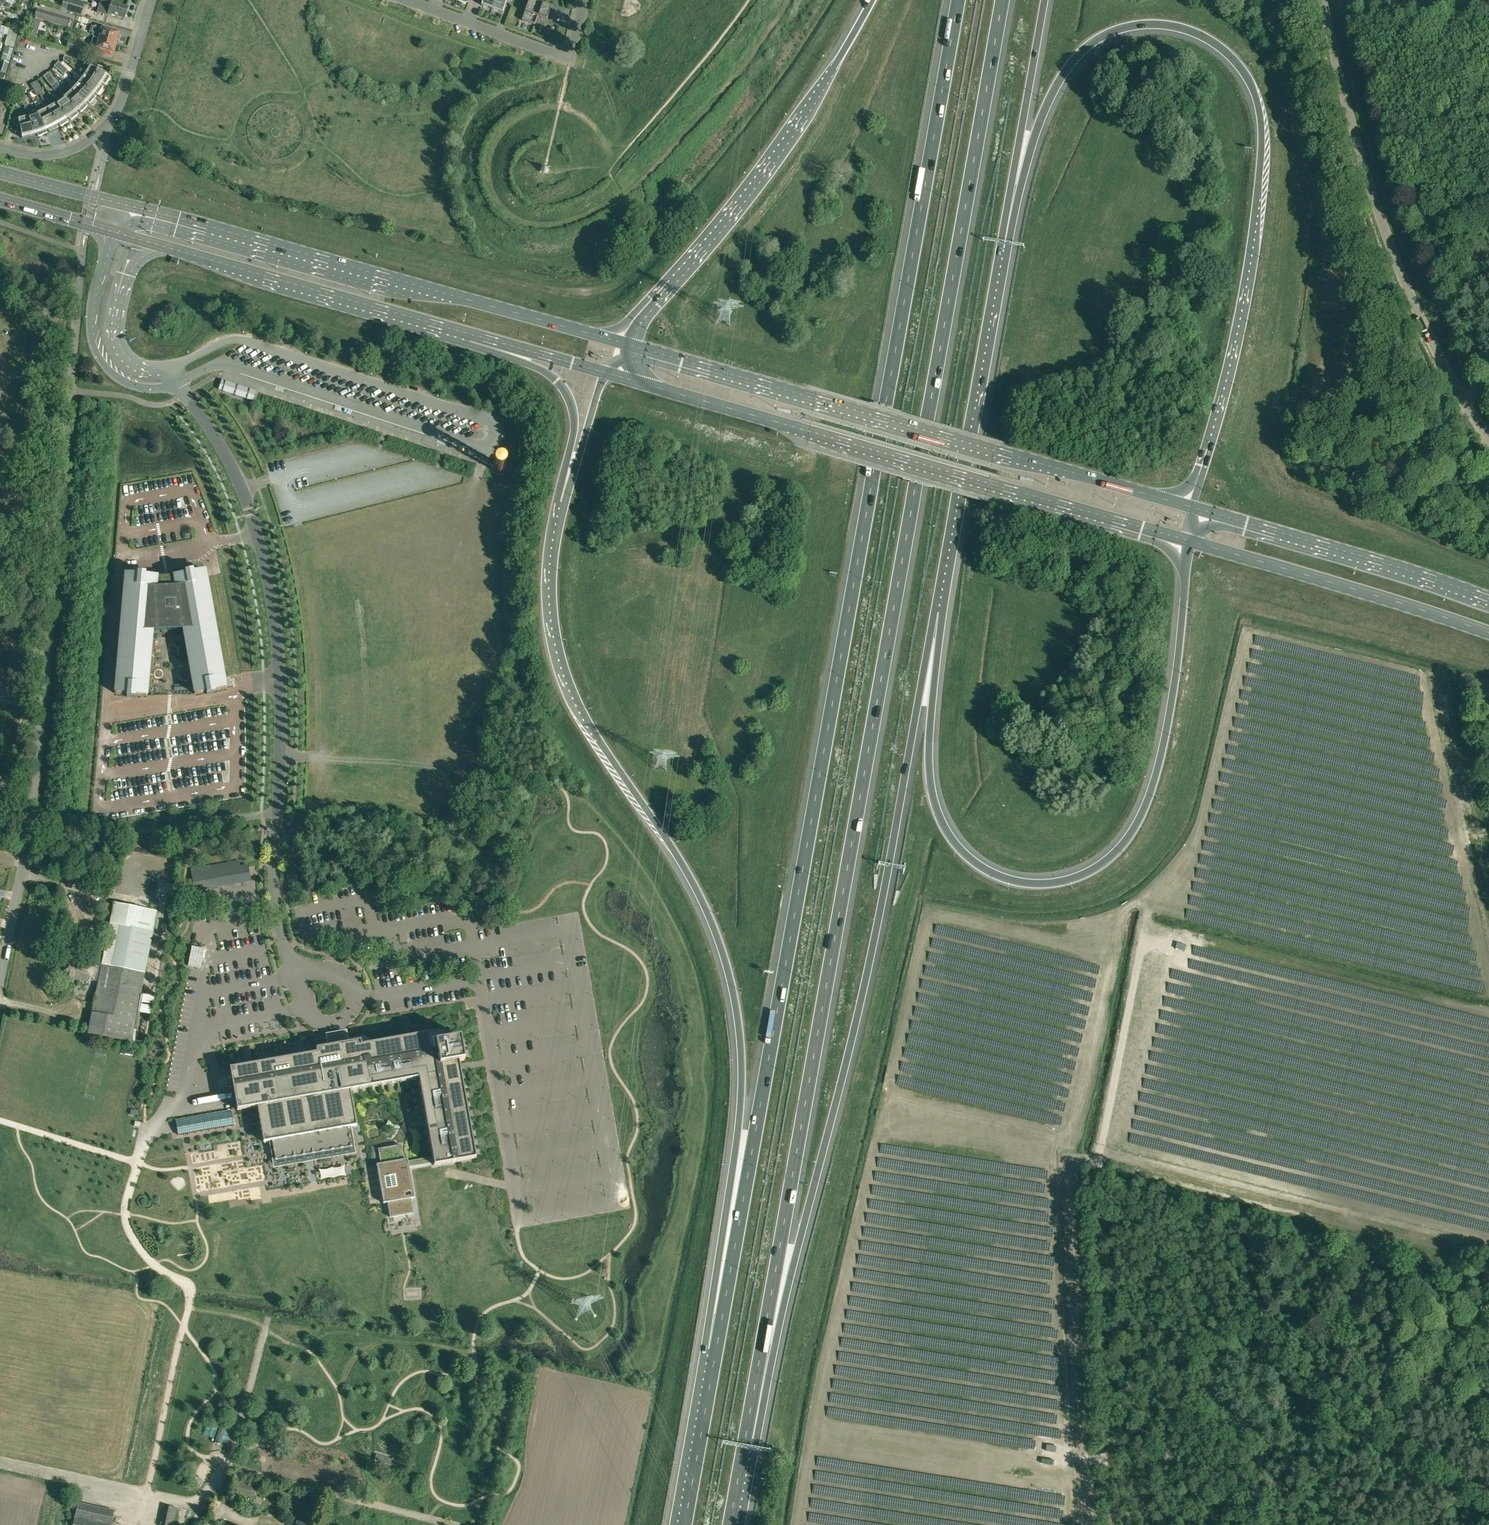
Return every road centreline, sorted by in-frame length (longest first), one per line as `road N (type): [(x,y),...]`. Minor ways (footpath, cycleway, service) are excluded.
road 1 (motorway): [(743,1452),(1004,0)]
road 2 (motorway): [(959,0),(714,1360)]
road 3 (motorway): [(564,502),(553,600),(564,665),(599,740),(706,908),(735,1002),(740,1107),(714,1360)]
road 4 (motorway): [(743,1452),(866,997),(935,611)]
road 5 (motorway): [(999,249),(1049,104),(1088,44),(1129,26),(1170,25),(1235,59),(1261,108),(1255,248),(1237,354),(1193,508)]
road 6 (motorway): [(1189,542),(1173,688),(1149,794),(1109,855),(1064,884),(995,880),(942,836),(925,755),(935,611)]
road 7 (unclassified): [(178,383),(222,364),(474,446),(494,436),(484,416),(247,340),(229,339),(171,367)]
road 8 (primary): [(607,373),(1189,542)]
road 9 (primary): [(1193,508),(628,344)]
road 10 (unclassified): [(178,383),(234,466),(257,532),(276,620),(282,724),(277,812),(157,828)]
road 11 (primary): [(628,344),(123,204)]
road 12 (track): [(1123,1021),(1092,1186),(1113,1524)]
road 13 (unclassified): [(1488,439),(1415,302),(1373,193),(1324,0)]
road 14 (residential): [(0,977),(28,850),(57,533)]
road 15 (motorway): [(873,0),(779,154),(628,344)]
road 16 (track): [(1488,1523),(1312,1397),(1230,1326),(1183,1341),(1175,1384)]
road 17 (motorway): [(935,611),(999,249)]
road 18 (primary): [(134,238),(471,334)]
road 19 (primary): [(1189,542),(1488,633)]
road 20 (primary): [(1488,600),(1193,508)]
road 21 (motorway): [(999,249),(1046,0)]
road 22 (residential): [(407,0),(570,59),(583,0)]
road 23 (motorway): [(471,334),(549,374),(565,392),(574,424),(564,502)]
road 24 (unclassified): [(114,232),(93,310),(95,353),(129,383),(178,383)]
road 25 (unclassified): [(171,367),(134,370),(114,348),(113,312),(134,238)]
road 26 (motorway): [(714,1360),(684,1524)]
road 27 (track): [(223,1470),(268,1318)]
road 28 (track): [(1233,1524),(1195,1414),(1175,1384)]
road 29 (primary): [(471,334),(607,373)]
road 30 (residential): [(105,129),(120,106),(151,0)]
road 31 (motorway): [(607,373),(564,502)]
road 32 (primary): [(123,204),(0,172)]

